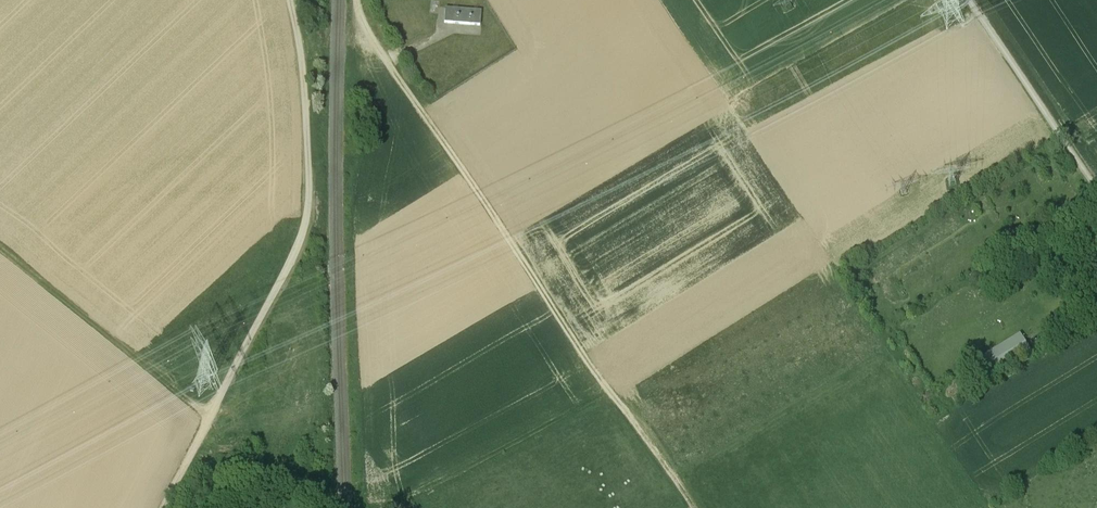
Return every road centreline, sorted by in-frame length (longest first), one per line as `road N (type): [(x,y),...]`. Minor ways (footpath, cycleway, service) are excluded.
road 1 (track): [(357,0),(369,35),(690,507)]
road 2 (track): [(290,0),(307,213),(164,507)]
road 3 (track): [(0,243),(211,415)]
road 4 (unclassified): [(1096,185),(973,0)]

